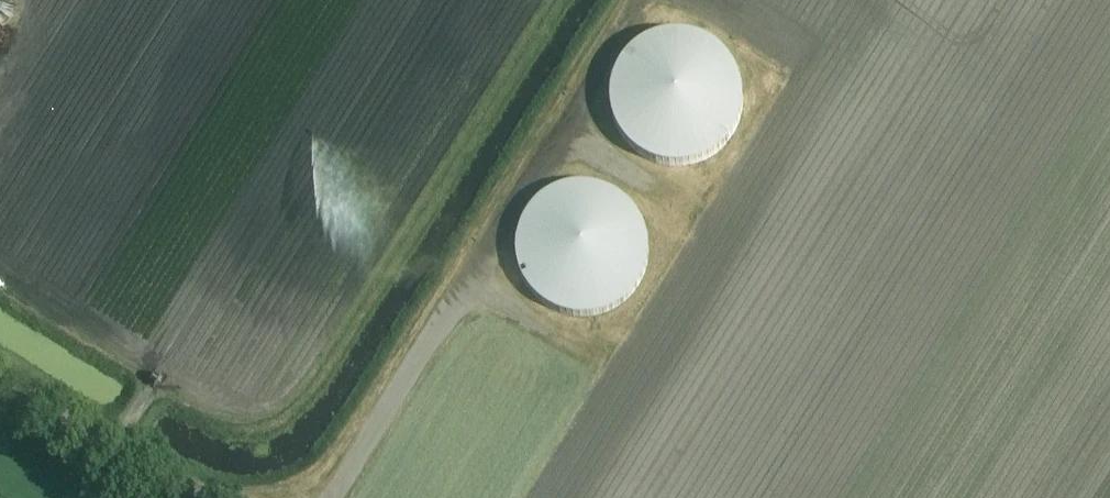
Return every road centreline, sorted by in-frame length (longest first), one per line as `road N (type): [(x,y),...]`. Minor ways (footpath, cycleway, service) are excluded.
road 1 (unclassified): [(191,497),(0,378)]

